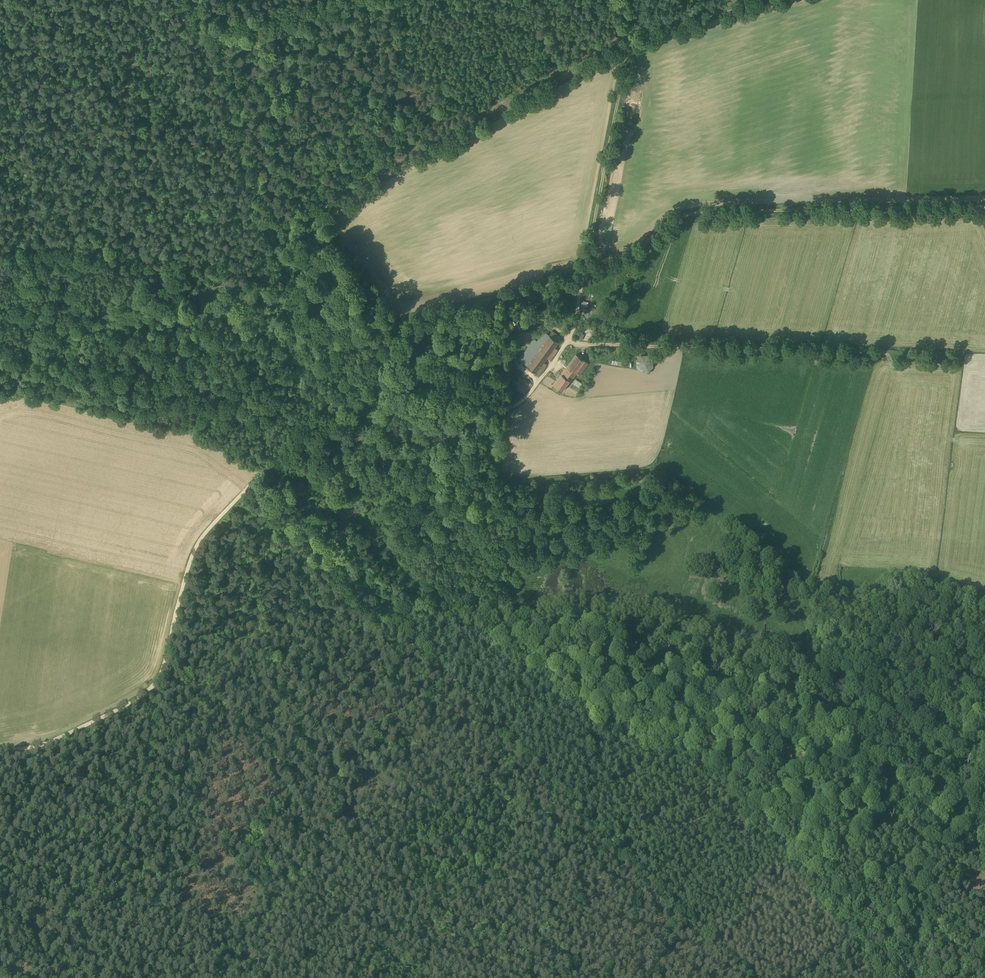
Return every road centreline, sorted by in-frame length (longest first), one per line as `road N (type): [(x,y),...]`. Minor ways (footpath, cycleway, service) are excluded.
road 1 (track): [(349,373),(447,313),(623,260),(686,215),(984,208)]
road 2 (track): [(349,373),(510,411),(548,373),(575,323),(600,179)]
road 3 (track): [(252,481),(194,550),(152,689),(53,737),(0,749)]
road 4 (track): [(673,903),(403,633)]
road 5 (track): [(152,689),(125,847),(28,977)]
road 6 (track): [(199,41),(289,267)]
road 7 (track): [(403,633),(252,481)]
road 8 (track): [(257,475),(205,436),(78,409)]
road 9 (track): [(630,0),(600,179)]
road 10 (track): [(289,267),(349,373)]

